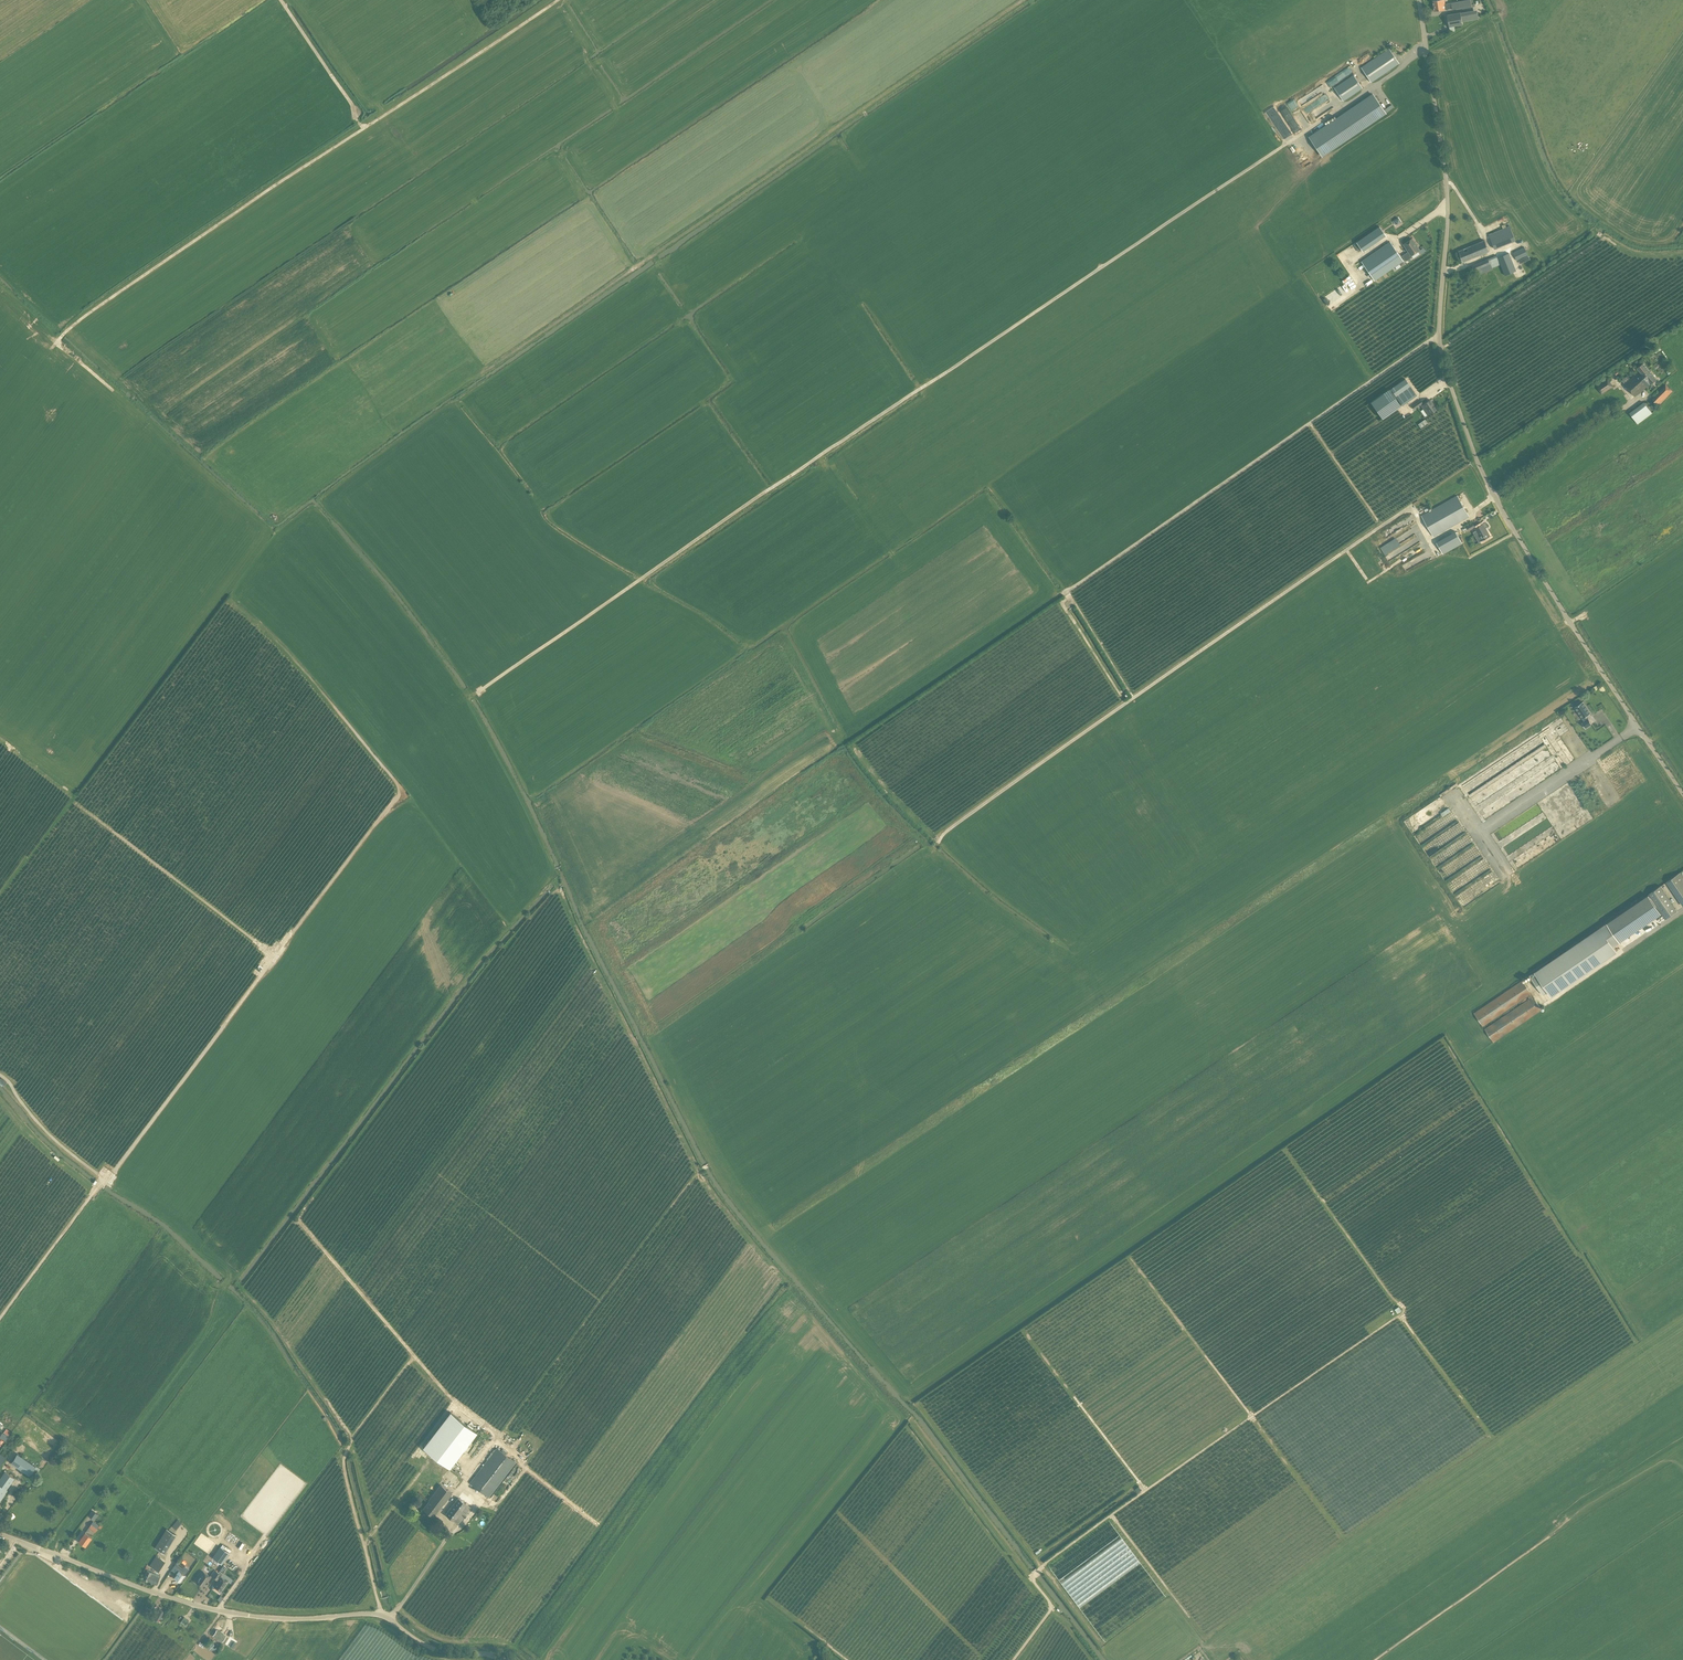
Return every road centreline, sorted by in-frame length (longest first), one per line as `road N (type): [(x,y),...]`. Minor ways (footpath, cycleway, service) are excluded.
road 1 (track): [(476,693),(1286,143)]
road 2 (track): [(553,870),(559,885),(299,1220),(461,1408),(498,1440),(464,1483),(477,1498),(470,1513),(390,1618)]
road 3 (unclassified): [(1682,795),(1491,492),(1461,419),(1438,339),(1446,183),(1419,0)]
road 4 (track): [(230,599),(293,659),(400,790),(104,1180)]
road 5 (track): [(842,740),(1438,336)]
road 6 (track): [(0,287),(57,342),(97,307),(559,0)]
road 7 (track): [(483,374),(1023,0)]
road 8 (track): [(498,1440),(699,1172),(559,885)]
road 9 (track): [(937,842),(1412,509),(1431,541)]
road 10 (track): [(0,897),(74,802),(275,956)]
road 11 (unclassified): [(509,1659),(430,1648),(380,1615),(249,1616),(153,1593)]
road 12 (track): [(104,1180),(174,1226),(266,1314),(353,1436)]
road 13 (track): [(380,1615),(343,1464),(353,1436),(414,1356)]
road 14 (track): [(467,699),(476,693),(494,723),(563,864)]
road 15 (track): [(235,1490),(307,1393),(345,1455)]
road 16 (track): [(173,445),(57,342),(51,349)]
road 17 (residential): [(0,1534),(153,1593)]
road 18 (track): [(97,1189),(0,1318)]
road 19 (track): [(280,0),(364,129)]
road 20 (track): [(0,1076),(62,1147),(104,1180)]
road 21 (track): [(104,1180),(97,1189),(80,1178),(0,1100)]

